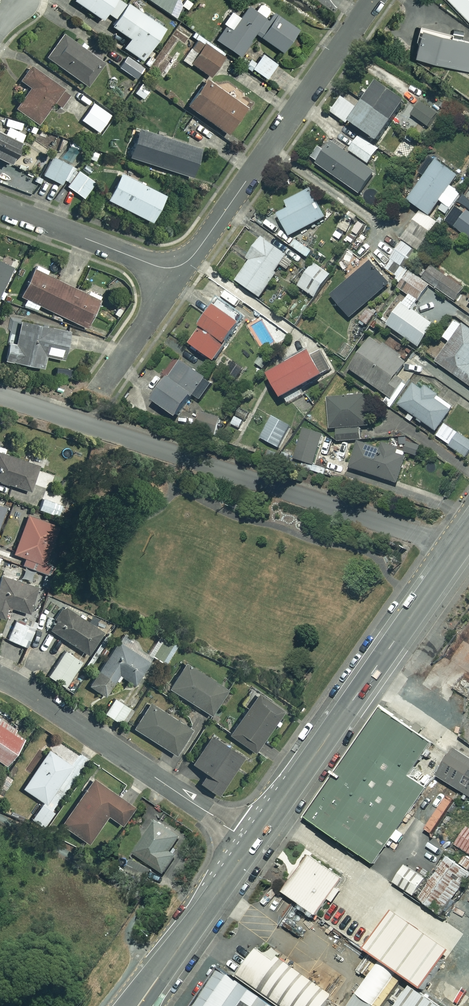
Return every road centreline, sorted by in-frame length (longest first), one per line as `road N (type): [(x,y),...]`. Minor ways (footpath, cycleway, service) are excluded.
road 1 (residential): [(459,549),(0,399)]
road 2 (tertiary): [(459,549),(253,847)]
road 3 (residential): [(377,0),(189,262),(155,267)]
road 4 (residential): [(253,847),(0,680)]
road 5 (tertiary): [(253,847),(138,1005)]
road 6 (residential): [(0,208),(155,267)]
road 7 (residential): [(155,267),(151,312),(108,384)]

